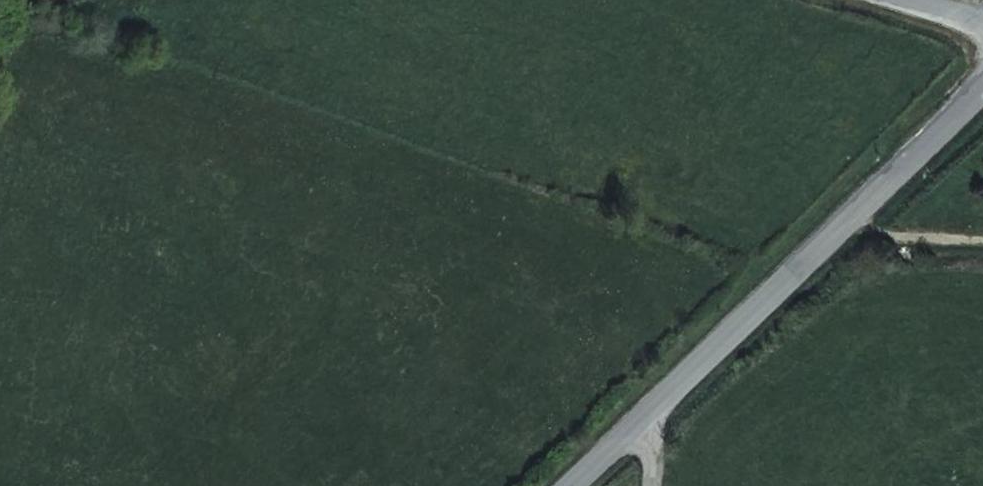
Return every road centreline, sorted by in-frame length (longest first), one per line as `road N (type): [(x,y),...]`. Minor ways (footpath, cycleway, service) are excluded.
road 1 (unclassified): [(563,485),(838,234),(982,83)]
road 2 (track): [(838,234),(982,237)]

